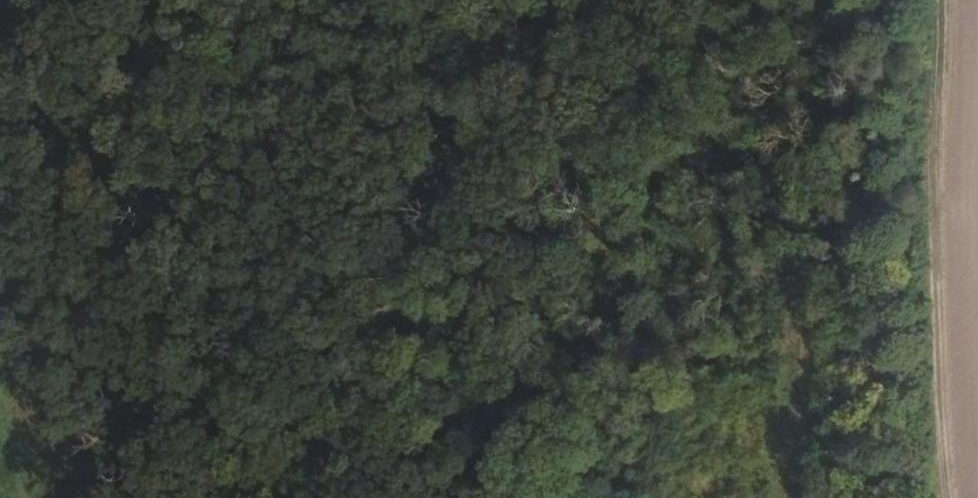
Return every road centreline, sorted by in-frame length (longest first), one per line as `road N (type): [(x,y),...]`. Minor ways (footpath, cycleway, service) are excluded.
road 1 (track): [(951,497),(940,394),(944,0)]

